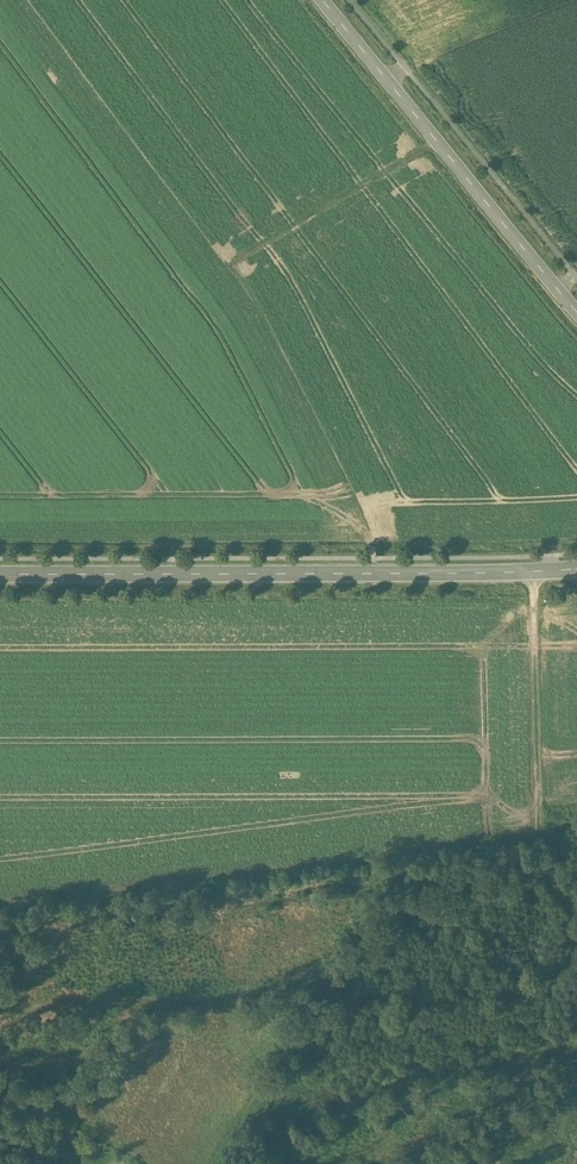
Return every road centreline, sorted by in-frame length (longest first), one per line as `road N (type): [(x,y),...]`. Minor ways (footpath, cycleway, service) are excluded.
road 1 (track): [(536,572),(539,848),(528,861),(420,875),(397,887),(219,1163)]
road 2 (secondary): [(576,570),(0,574)]
road 3 (tertiary): [(576,309),(324,0)]

